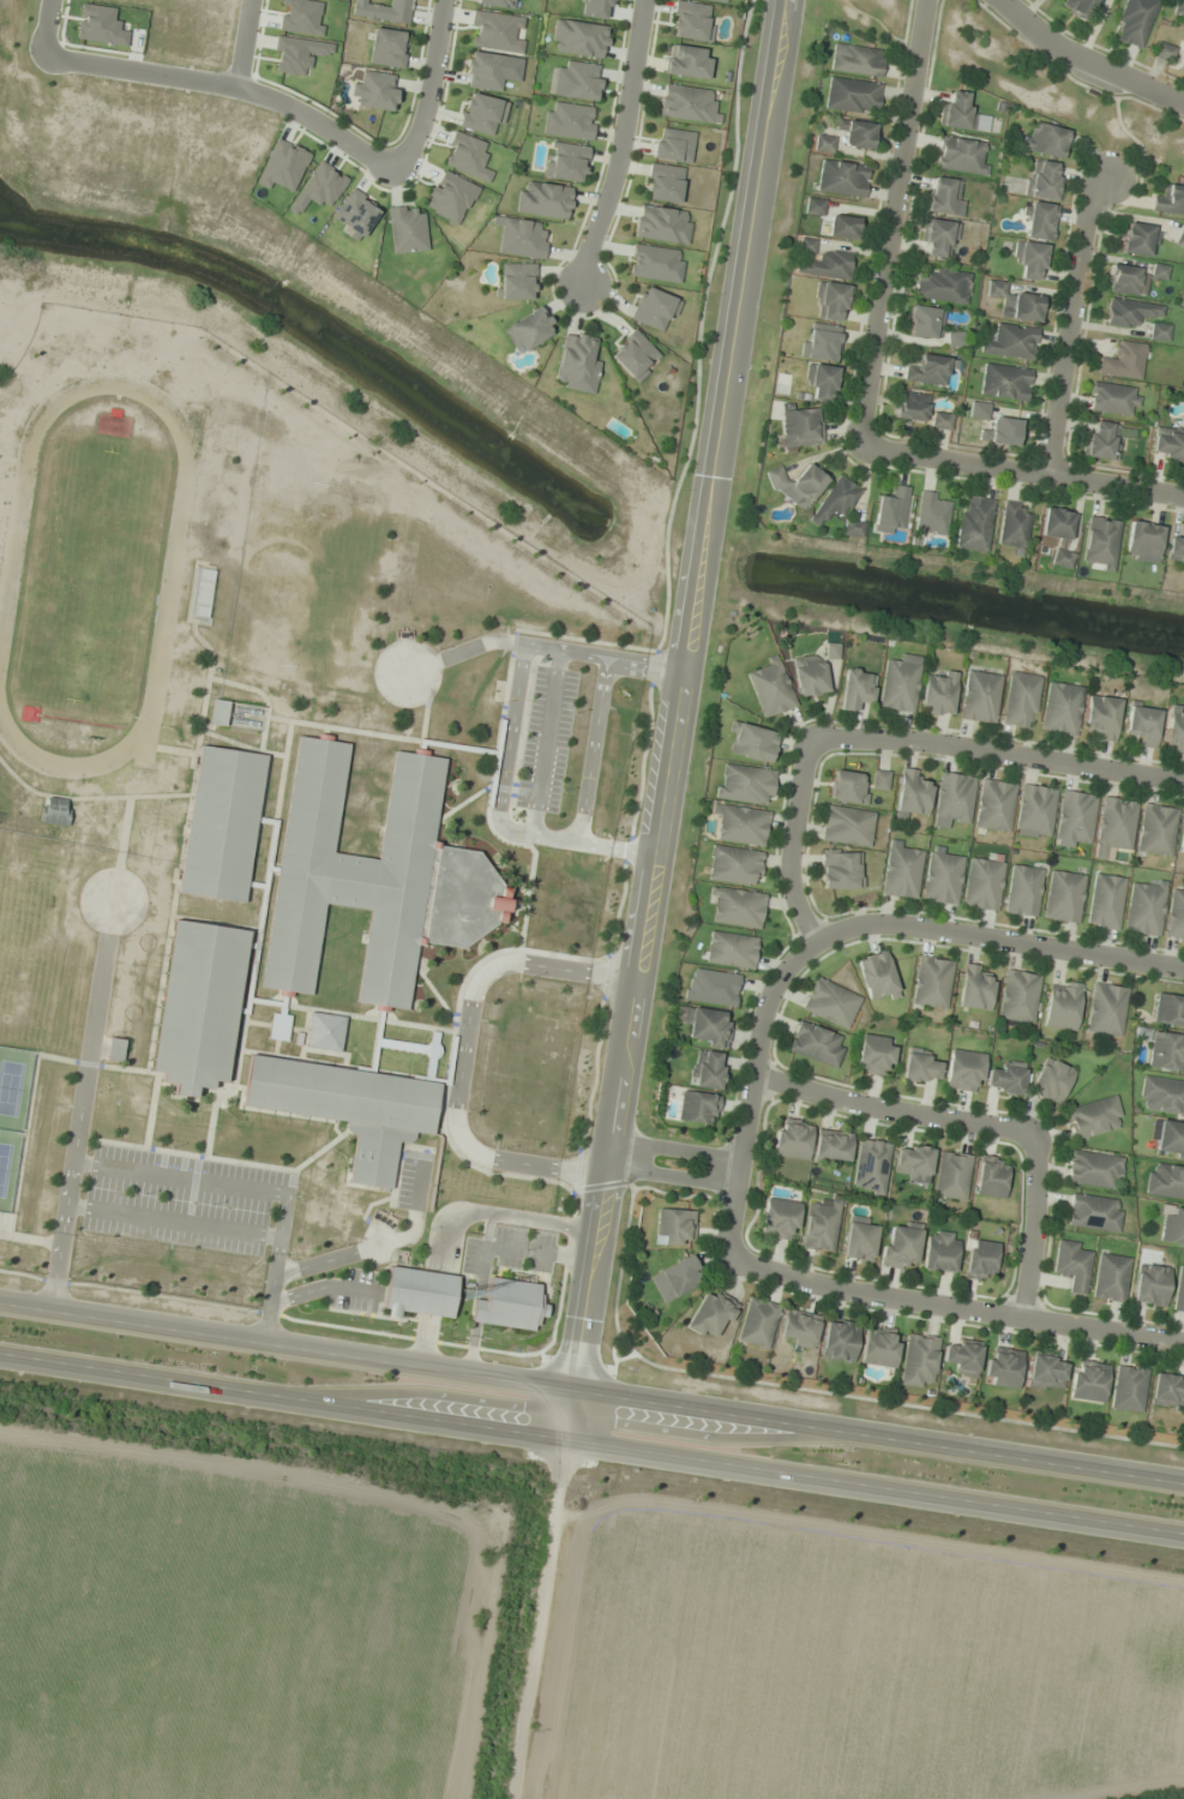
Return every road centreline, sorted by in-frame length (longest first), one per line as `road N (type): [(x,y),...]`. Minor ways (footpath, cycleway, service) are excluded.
road 1 (tertiary): [(785,0),(565,1444)]
road 2 (secondary): [(1183,1484),(0,1303)]
road 3 (secondary): [(0,1355),(1183,1536)]
road 4 (residential): [(444,0),(429,96),(396,170),(275,100),(41,55)]
road 5 (residential): [(809,739),(786,859),(792,898),(816,943),(794,960),(767,1003),(729,1236),(739,1254)]
road 6 (residential): [(739,1254),(757,1269),(1183,1345)]
road 7 (residential): [(924,0),(860,448)]
road 8 (residential): [(1183,783),(904,738),(809,739)]
road 9 (residential): [(1183,967),(916,925),(857,927),(816,943)]
road 10 (residential): [(860,448),(1183,494)]
road 11 (residential): [(1104,179),(1090,199),(1051,475)]
road 12 (residential): [(575,284),(623,161),(643,0)]
road 13 (residential): [(755,1077),(895,1113),(1027,1133)]
road 14 (residential): [(1000,0),(1038,35),(1183,104)]
road 15 (residential): [(1027,1133),(1038,1225),(1021,1318)]
road 16 (residential): [(607,1167),(737,1187)]
road 17 (residential): [(741,1158),(612,1138)]

